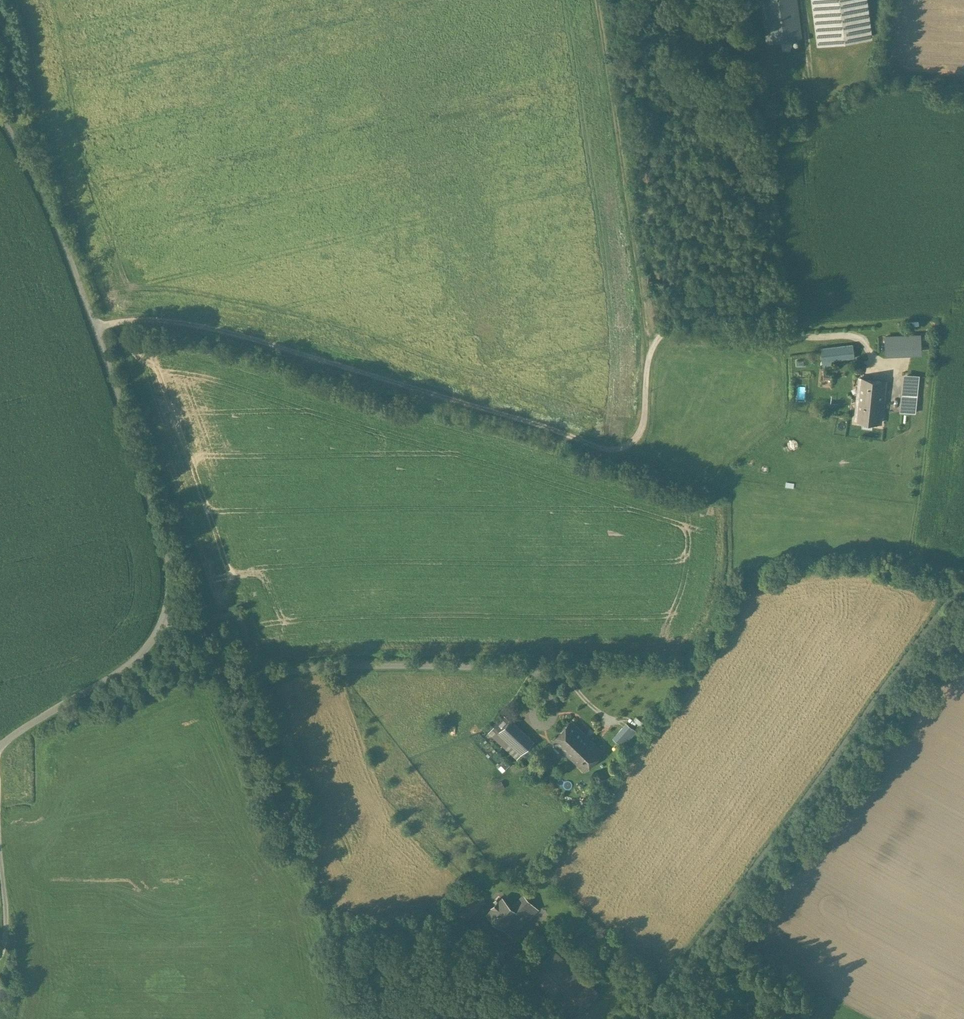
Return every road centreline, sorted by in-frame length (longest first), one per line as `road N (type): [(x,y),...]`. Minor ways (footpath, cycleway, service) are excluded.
road 1 (unclassified): [(0,746),(137,658),(161,624),(169,578),(72,252),(0,114)]
road 2 (track): [(649,355),(599,0)]
road 3 (track): [(19,0),(40,99),(34,114),(9,130)]

